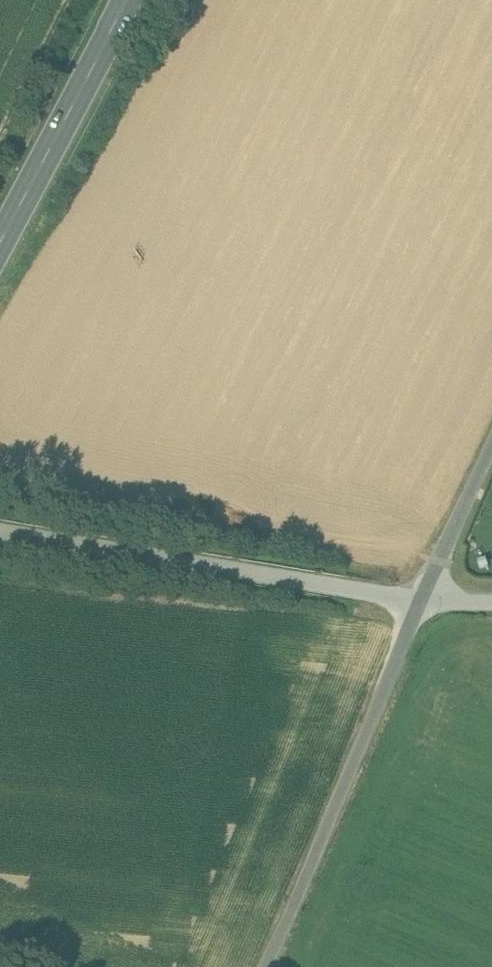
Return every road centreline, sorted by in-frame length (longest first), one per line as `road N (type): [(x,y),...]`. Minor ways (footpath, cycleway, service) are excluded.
road 1 (unclassified): [(425,599),(0,535)]
road 2 (unclassified): [(267,966),(364,720),(425,599)]
road 3 (primary): [(131,0),(0,249)]
road 4 (unclassified): [(425,599),(491,449)]

